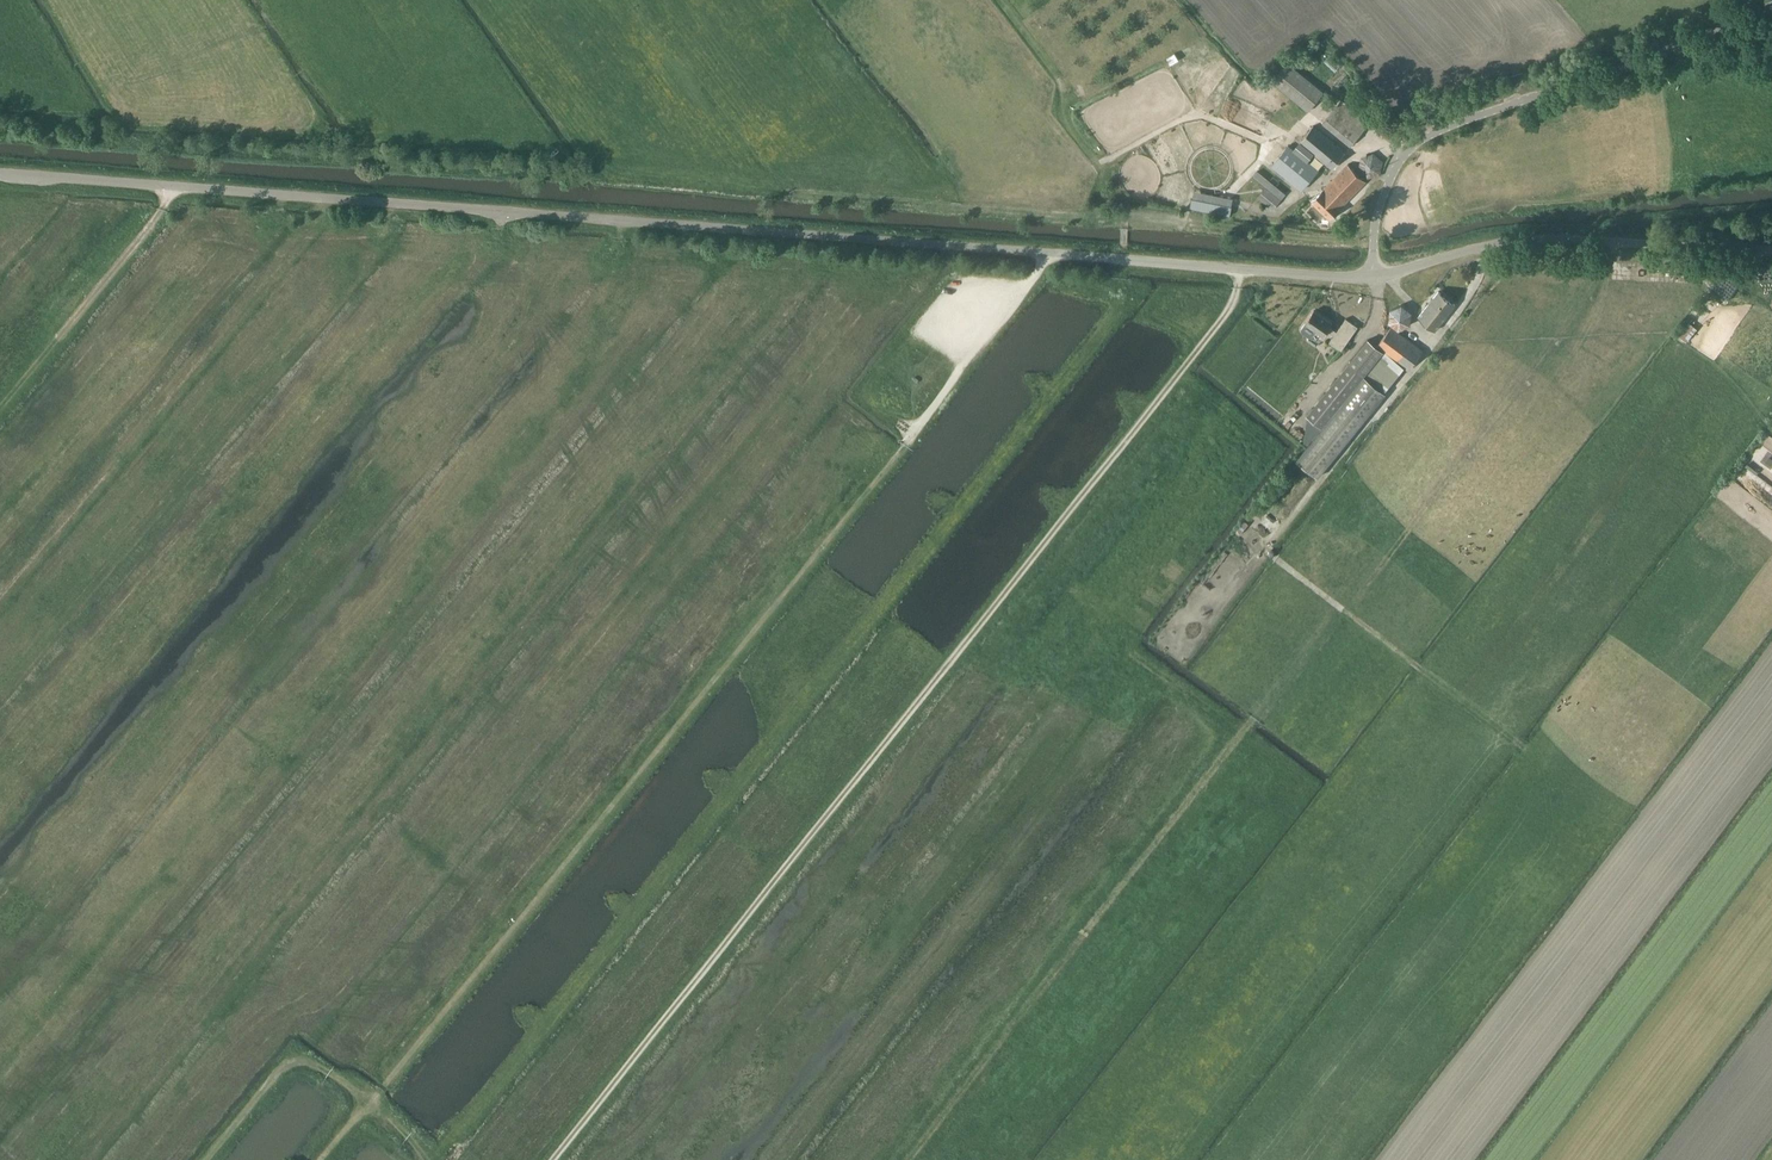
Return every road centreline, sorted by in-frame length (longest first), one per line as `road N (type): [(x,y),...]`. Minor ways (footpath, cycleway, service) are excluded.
road 1 (unclassified): [(1376,277),(0,173)]
road 2 (track): [(552,1159),(1222,318),(1240,270)]
road 3 (track): [(907,449),(319,1159)]
road 4 (track): [(905,1159),(1243,731),(1349,614)]
road 5 (unclassified): [(1376,277),(1375,228),(1413,136),(1771,3)]
road 6 (track): [(1349,614),(1596,287),(1609,243)]
road 7 (unclassified): [(1376,277),(1508,242),(1771,252)]
road 8 (track): [(997,0),(1126,206),(1123,260)]
road 9 (track): [(208,1159),(282,1070),(311,1062),(406,1135),(423,1159)]
road 10 (track): [(0,407),(177,187)]
road 11 (track): [(1349,614),(1535,753)]

